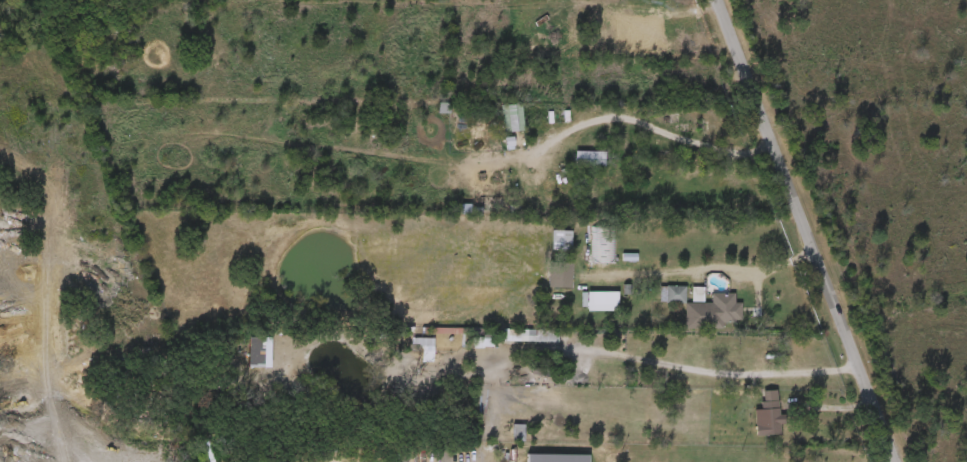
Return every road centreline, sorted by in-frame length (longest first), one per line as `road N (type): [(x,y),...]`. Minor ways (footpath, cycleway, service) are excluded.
road 1 (residential): [(719,0),(892,461)]

